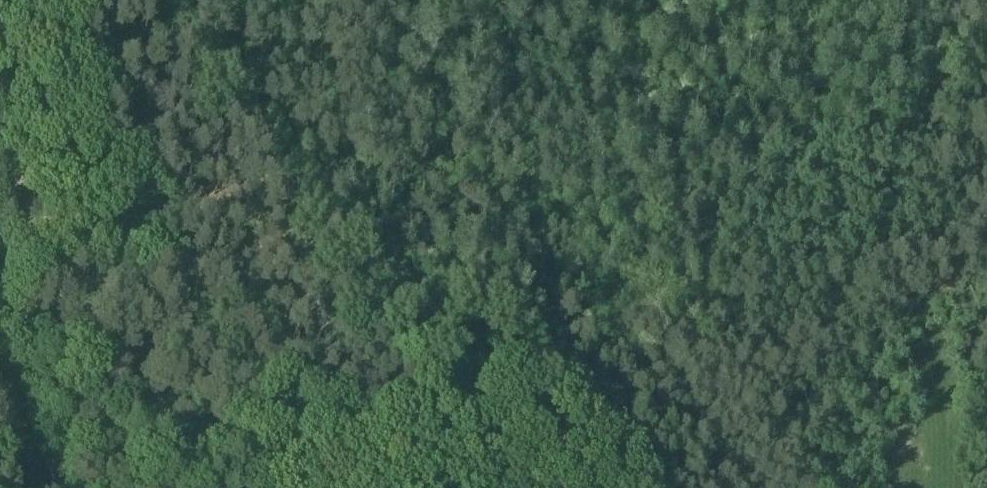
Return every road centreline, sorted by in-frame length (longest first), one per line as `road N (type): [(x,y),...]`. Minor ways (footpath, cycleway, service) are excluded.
road 1 (track): [(72,487),(0,315)]

